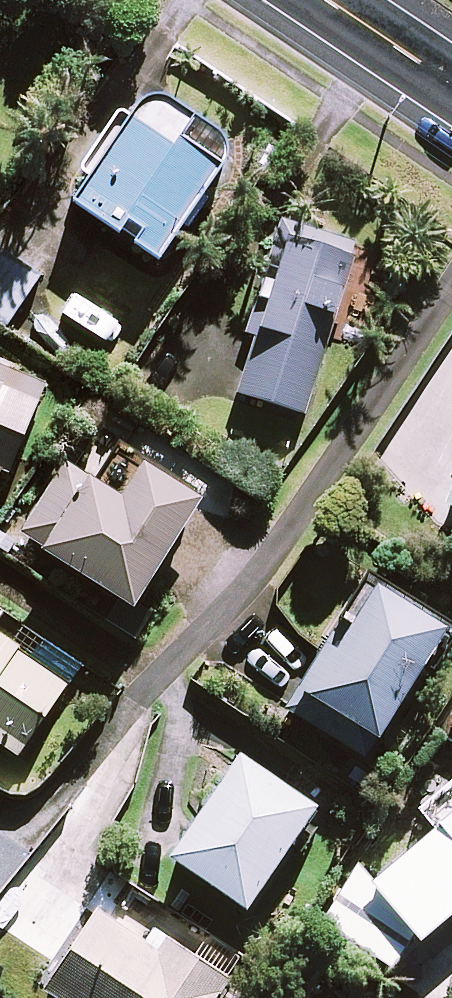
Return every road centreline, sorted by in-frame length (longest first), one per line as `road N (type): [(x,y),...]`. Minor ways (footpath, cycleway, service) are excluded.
road 1 (secondary): [(329,0),(451,83)]

